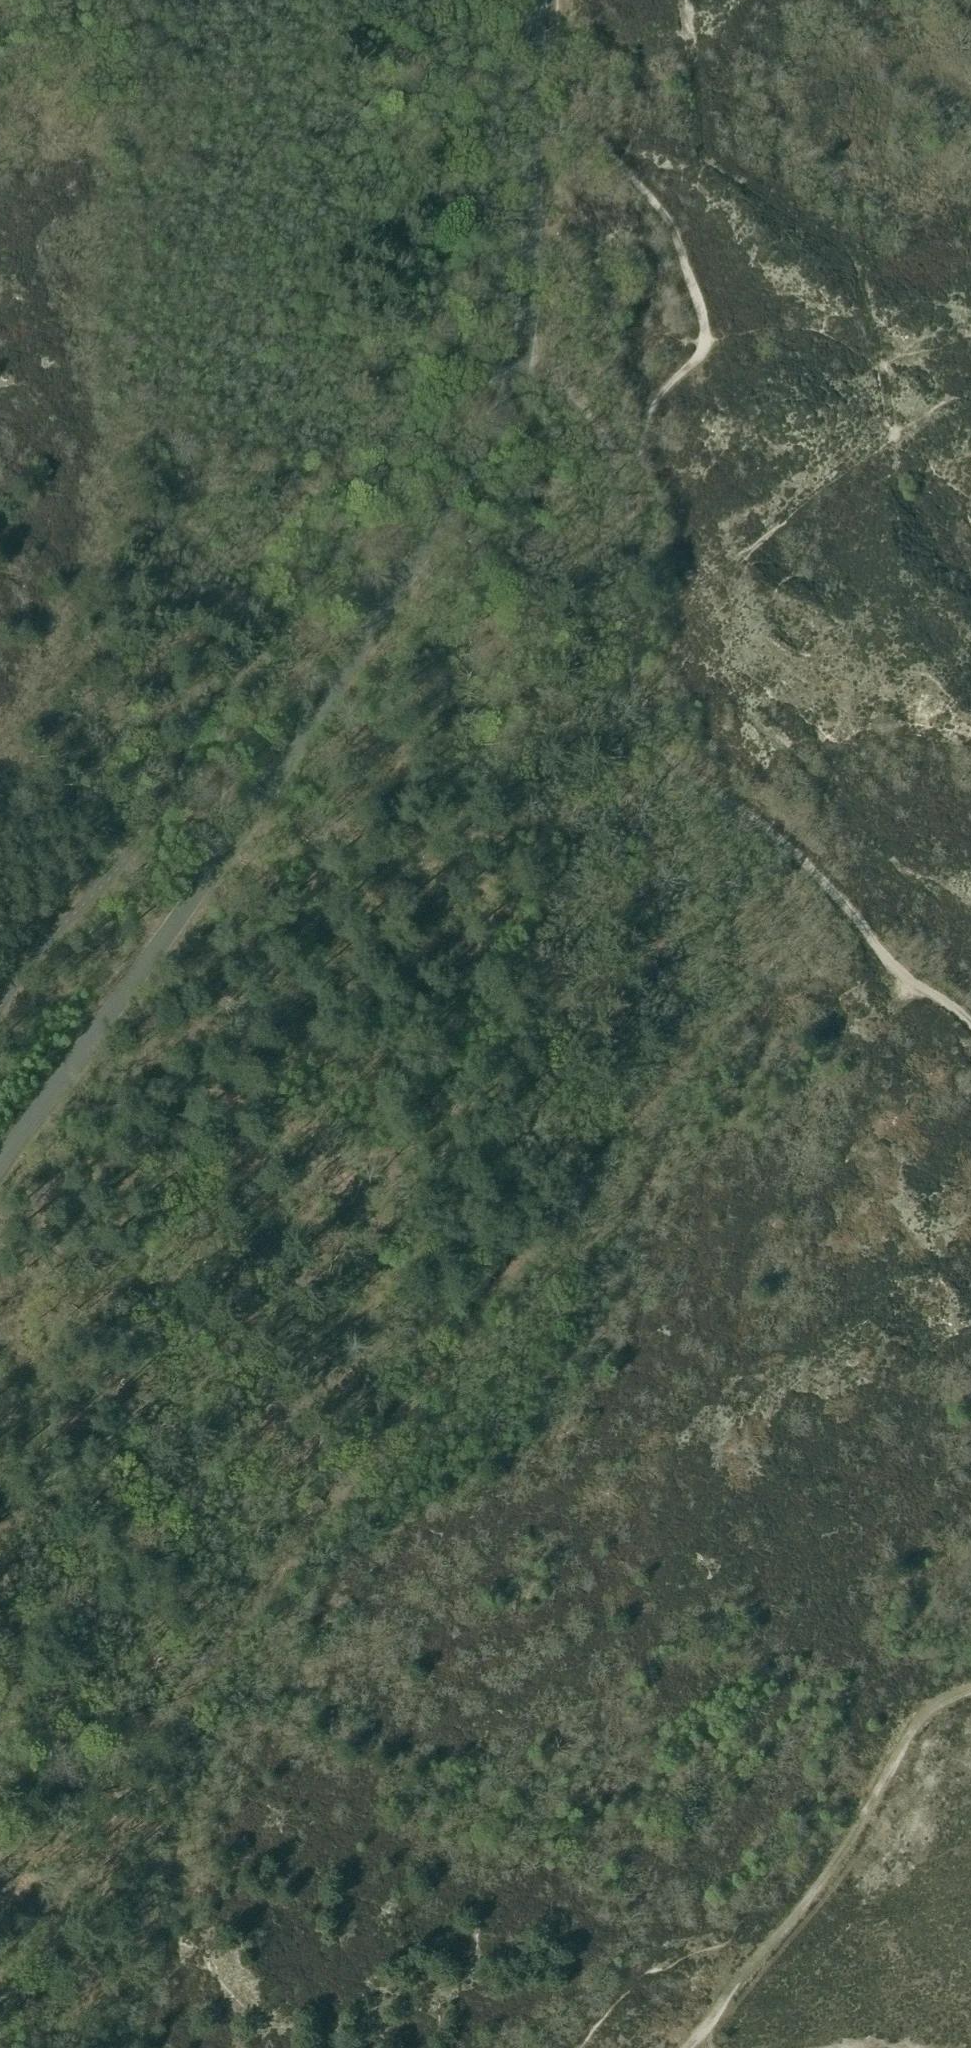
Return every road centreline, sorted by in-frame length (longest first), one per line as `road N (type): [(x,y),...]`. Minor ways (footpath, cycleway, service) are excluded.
road 1 (tertiary): [(0,1162),(280,768),(484,455),(505,412),(530,281),(538,0)]
road 2 (track): [(557,0),(551,33),(559,81),(578,124),(669,224),(701,349),(648,412),(637,477),(628,660),(650,741),(790,849),(890,963),(970,1026)]
road 3 (track): [(970,1693),(928,1716),(909,1740),(797,1919),(685,2047)]
road 4 (track): [(637,477),(600,415),(520,362)]

